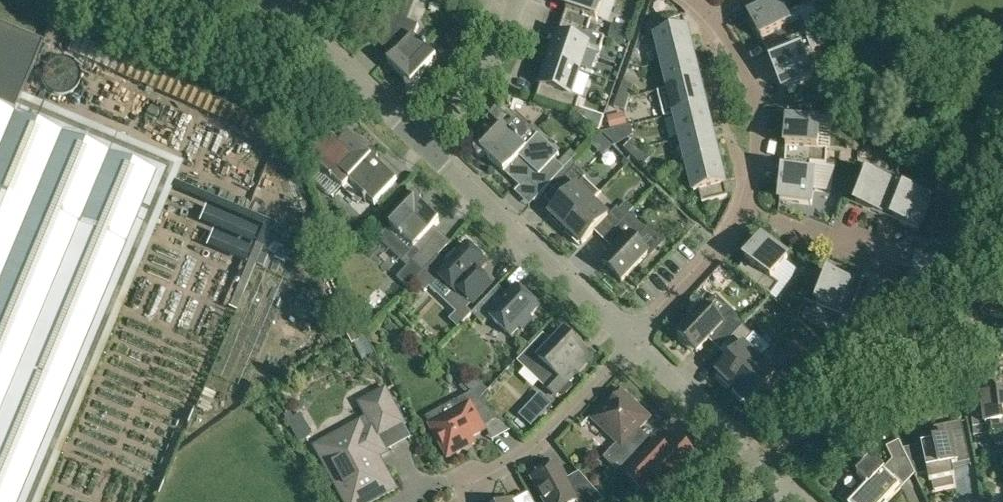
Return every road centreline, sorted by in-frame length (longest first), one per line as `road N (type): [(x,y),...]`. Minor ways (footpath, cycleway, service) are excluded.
road 1 (track): [(714,501),(1002,304)]
road 2 (residential): [(633,340),(427,145)]
road 3 (residential): [(802,501),(633,340)]
road 4 (residential): [(746,208),(762,137),(758,93),(722,22),(698,0)]
road 5 (residential): [(480,484),(552,439),(633,340)]
road 6 (residential): [(427,145),(274,0)]
road 7 (residential): [(427,145),(486,72),(525,0)]
road 8 (residential): [(633,340),(746,208)]
road 9 (residential): [(888,256),(746,208)]

